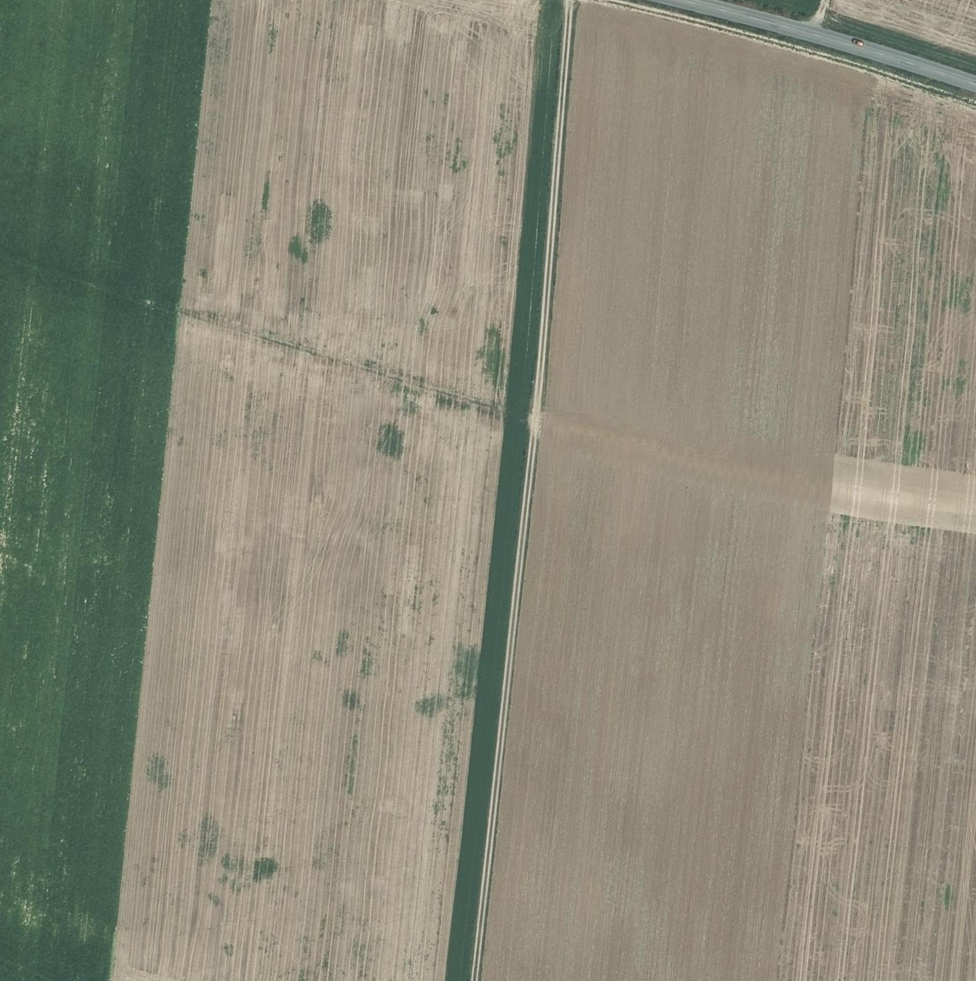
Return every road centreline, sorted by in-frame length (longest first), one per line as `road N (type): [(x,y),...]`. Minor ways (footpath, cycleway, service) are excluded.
road 1 (track): [(569,0),(536,417),(472,980)]
road 2 (secondary): [(975,85),(678,0)]

